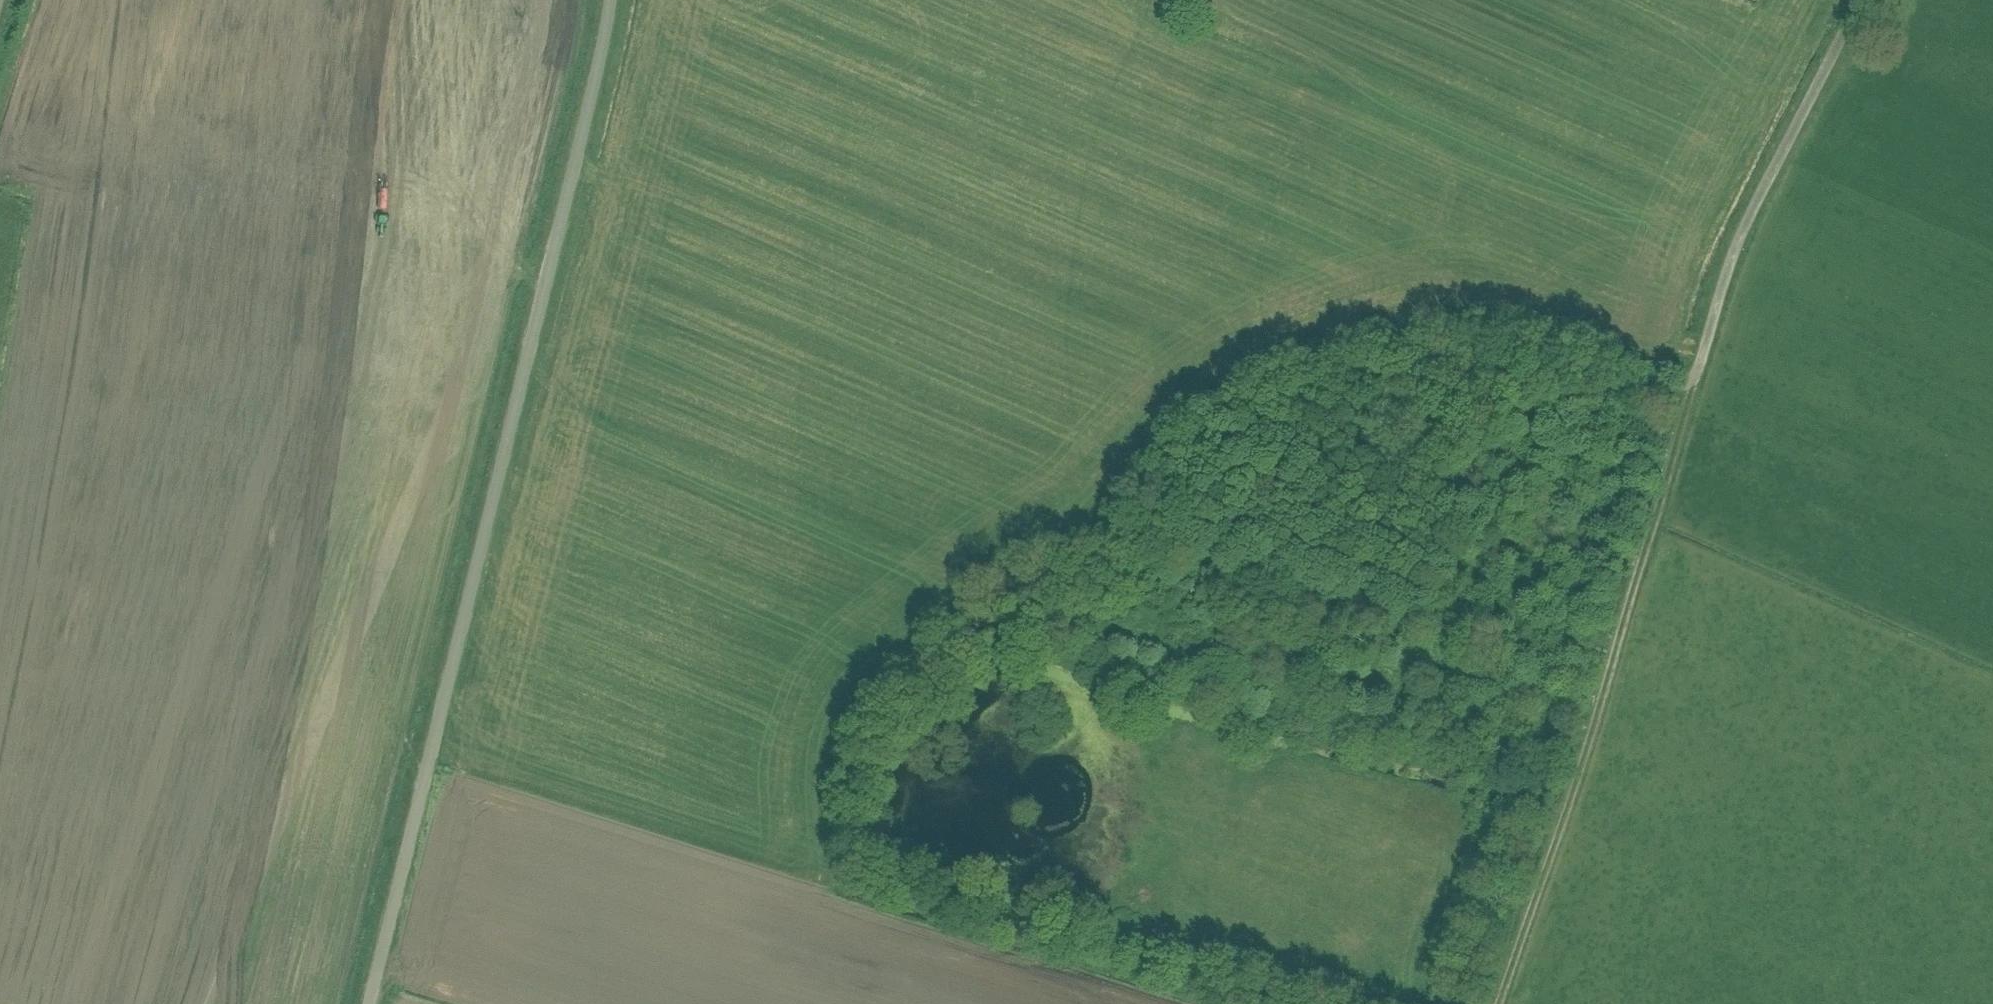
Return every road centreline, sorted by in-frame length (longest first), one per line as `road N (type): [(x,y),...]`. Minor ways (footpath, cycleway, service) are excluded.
road 1 (unclassified): [(369,1003),(616,0)]
road 2 (track): [(1497,1003),(1592,728),(1691,391)]

